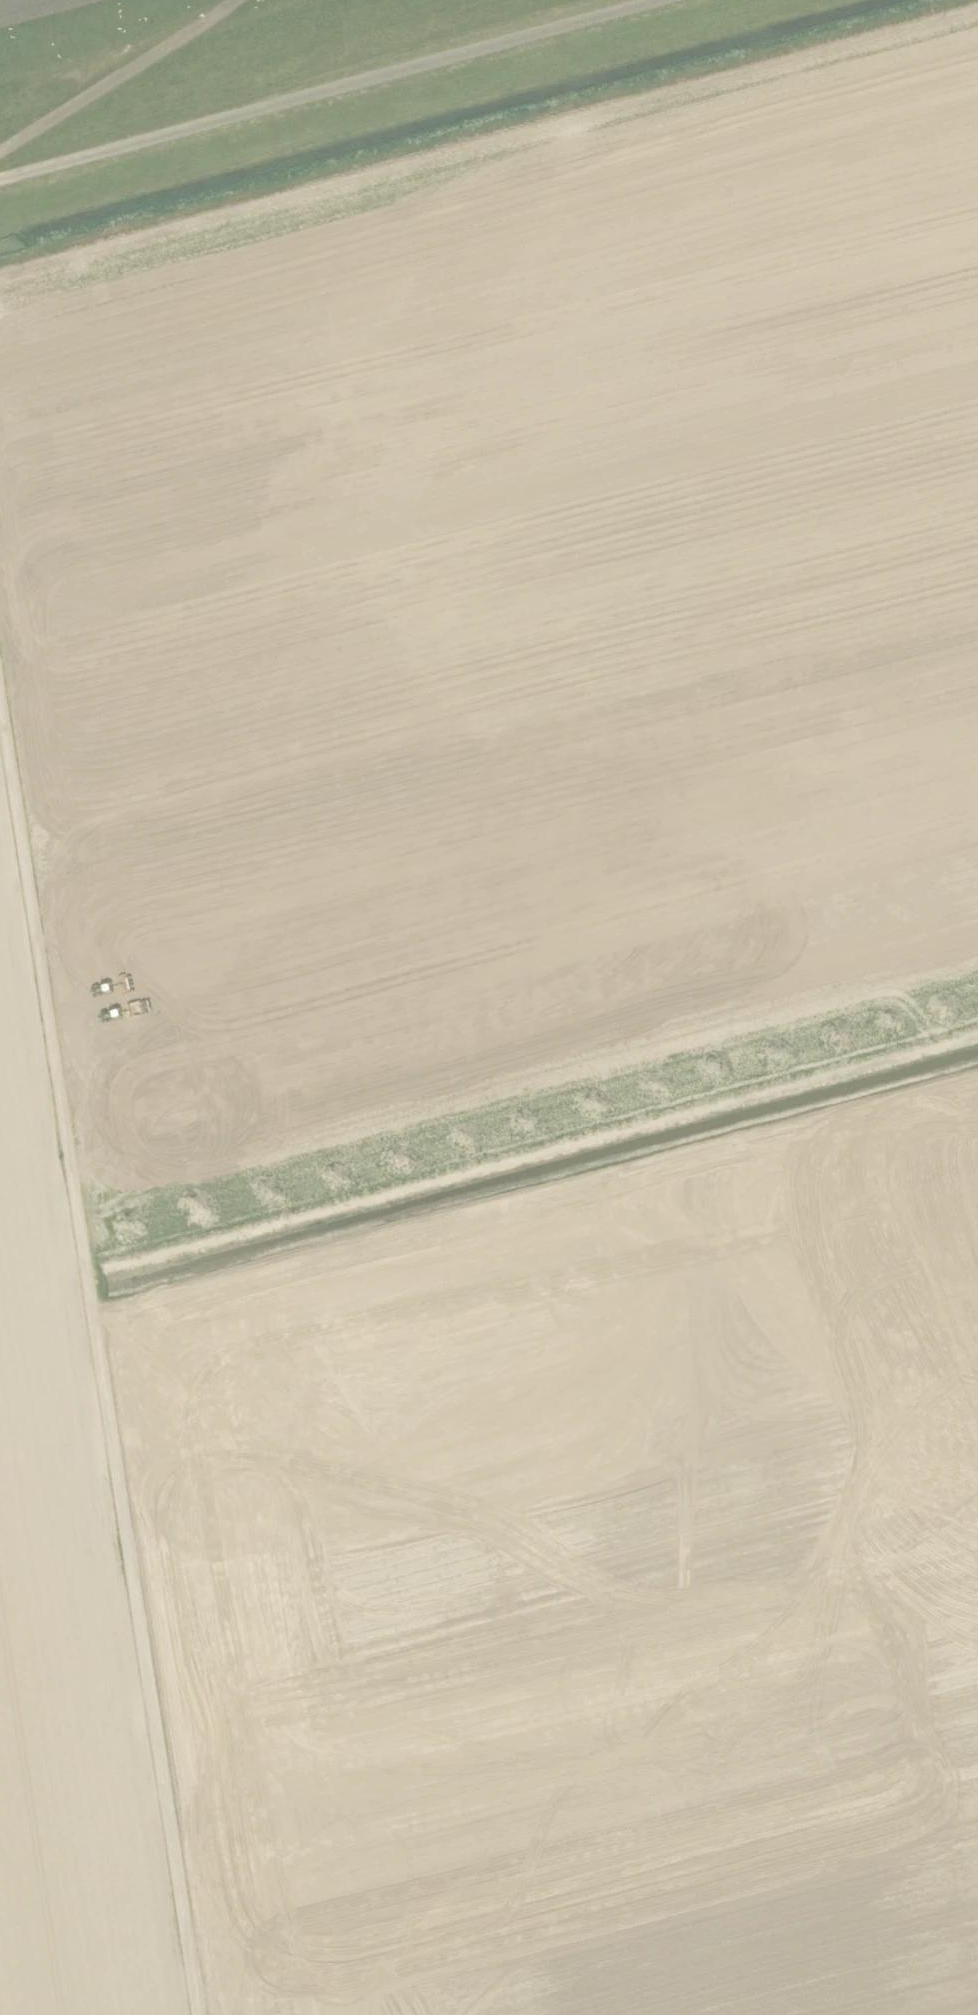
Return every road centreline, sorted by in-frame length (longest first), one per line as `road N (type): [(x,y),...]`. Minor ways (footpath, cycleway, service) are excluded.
road 1 (track): [(0,151),(185,34)]

